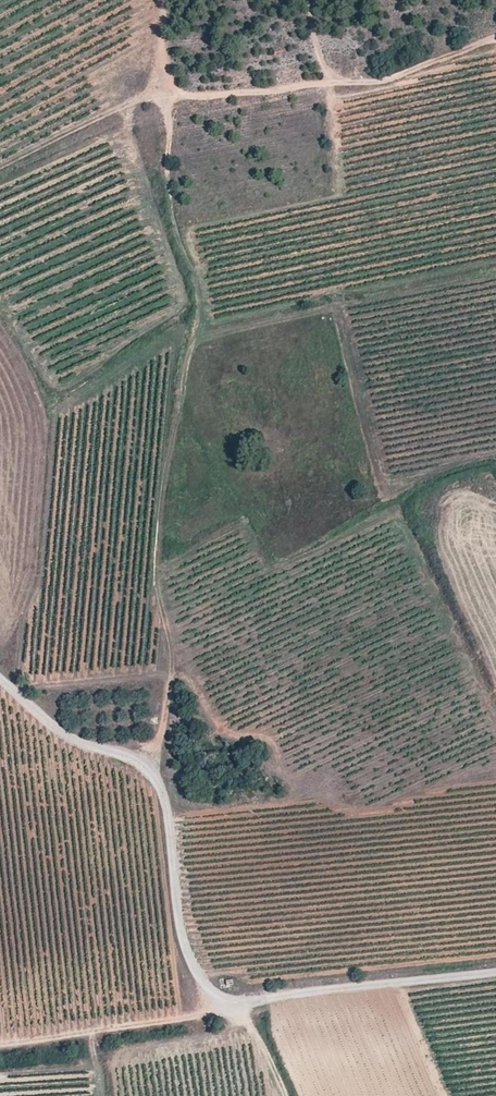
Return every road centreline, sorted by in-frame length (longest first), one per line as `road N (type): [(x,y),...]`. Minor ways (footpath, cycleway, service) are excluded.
road 1 (unclassified): [(0,673),(74,735),(159,776),(199,963),(214,993),(280,998),(495,963)]
road 2 (track): [(165,0),(159,29),(167,78),(195,102),(382,81),(495,39)]

